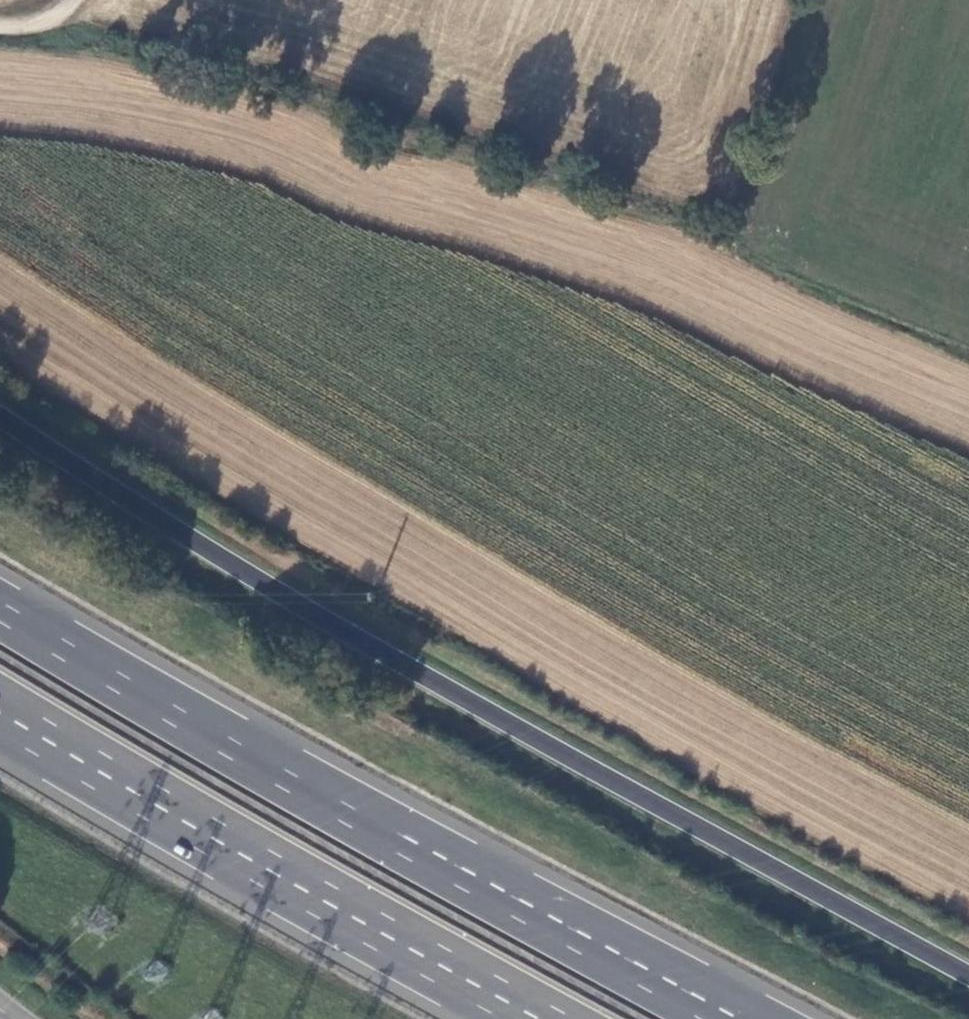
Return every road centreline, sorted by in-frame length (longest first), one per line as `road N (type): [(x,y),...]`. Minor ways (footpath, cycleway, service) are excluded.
road 1 (trunk): [(739,1018),(0,607)]
road 2 (trunk): [(0,712),(539,1018)]

